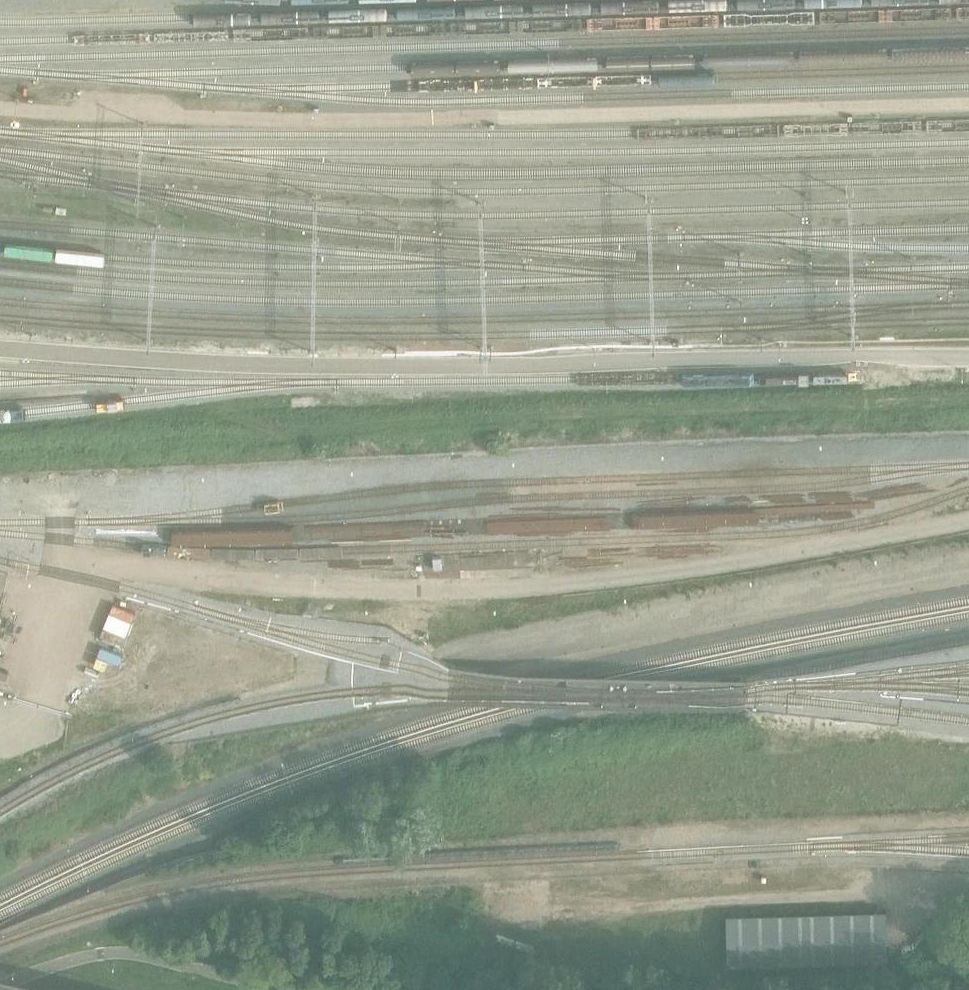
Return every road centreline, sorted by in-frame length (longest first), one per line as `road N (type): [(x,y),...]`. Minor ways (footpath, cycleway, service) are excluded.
road 1 (track): [(507,904),(555,912),(850,896)]

